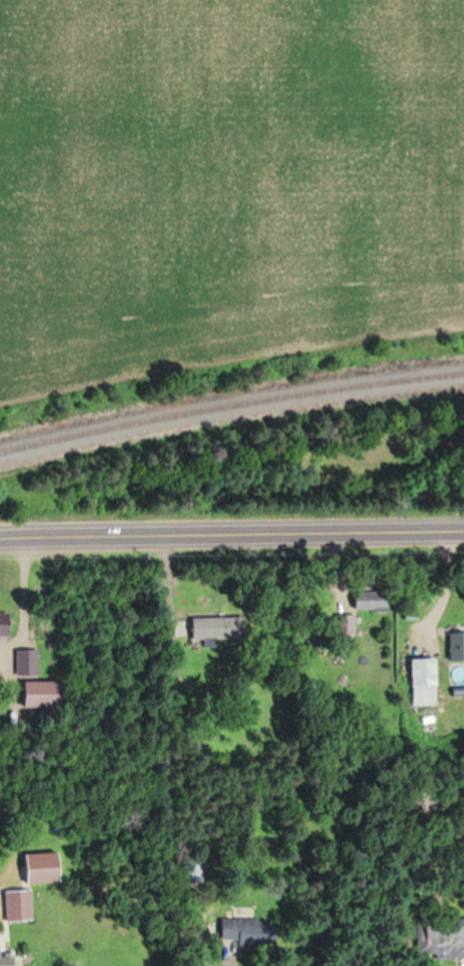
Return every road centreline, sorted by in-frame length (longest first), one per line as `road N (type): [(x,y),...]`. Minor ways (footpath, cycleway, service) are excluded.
road 1 (track): [(461,329),(279,355),(265,347),(267,0)]
road 2 (secondary): [(463,529),(0,538)]
road 3 (track): [(437,0),(431,304),(444,323),(463,328)]

